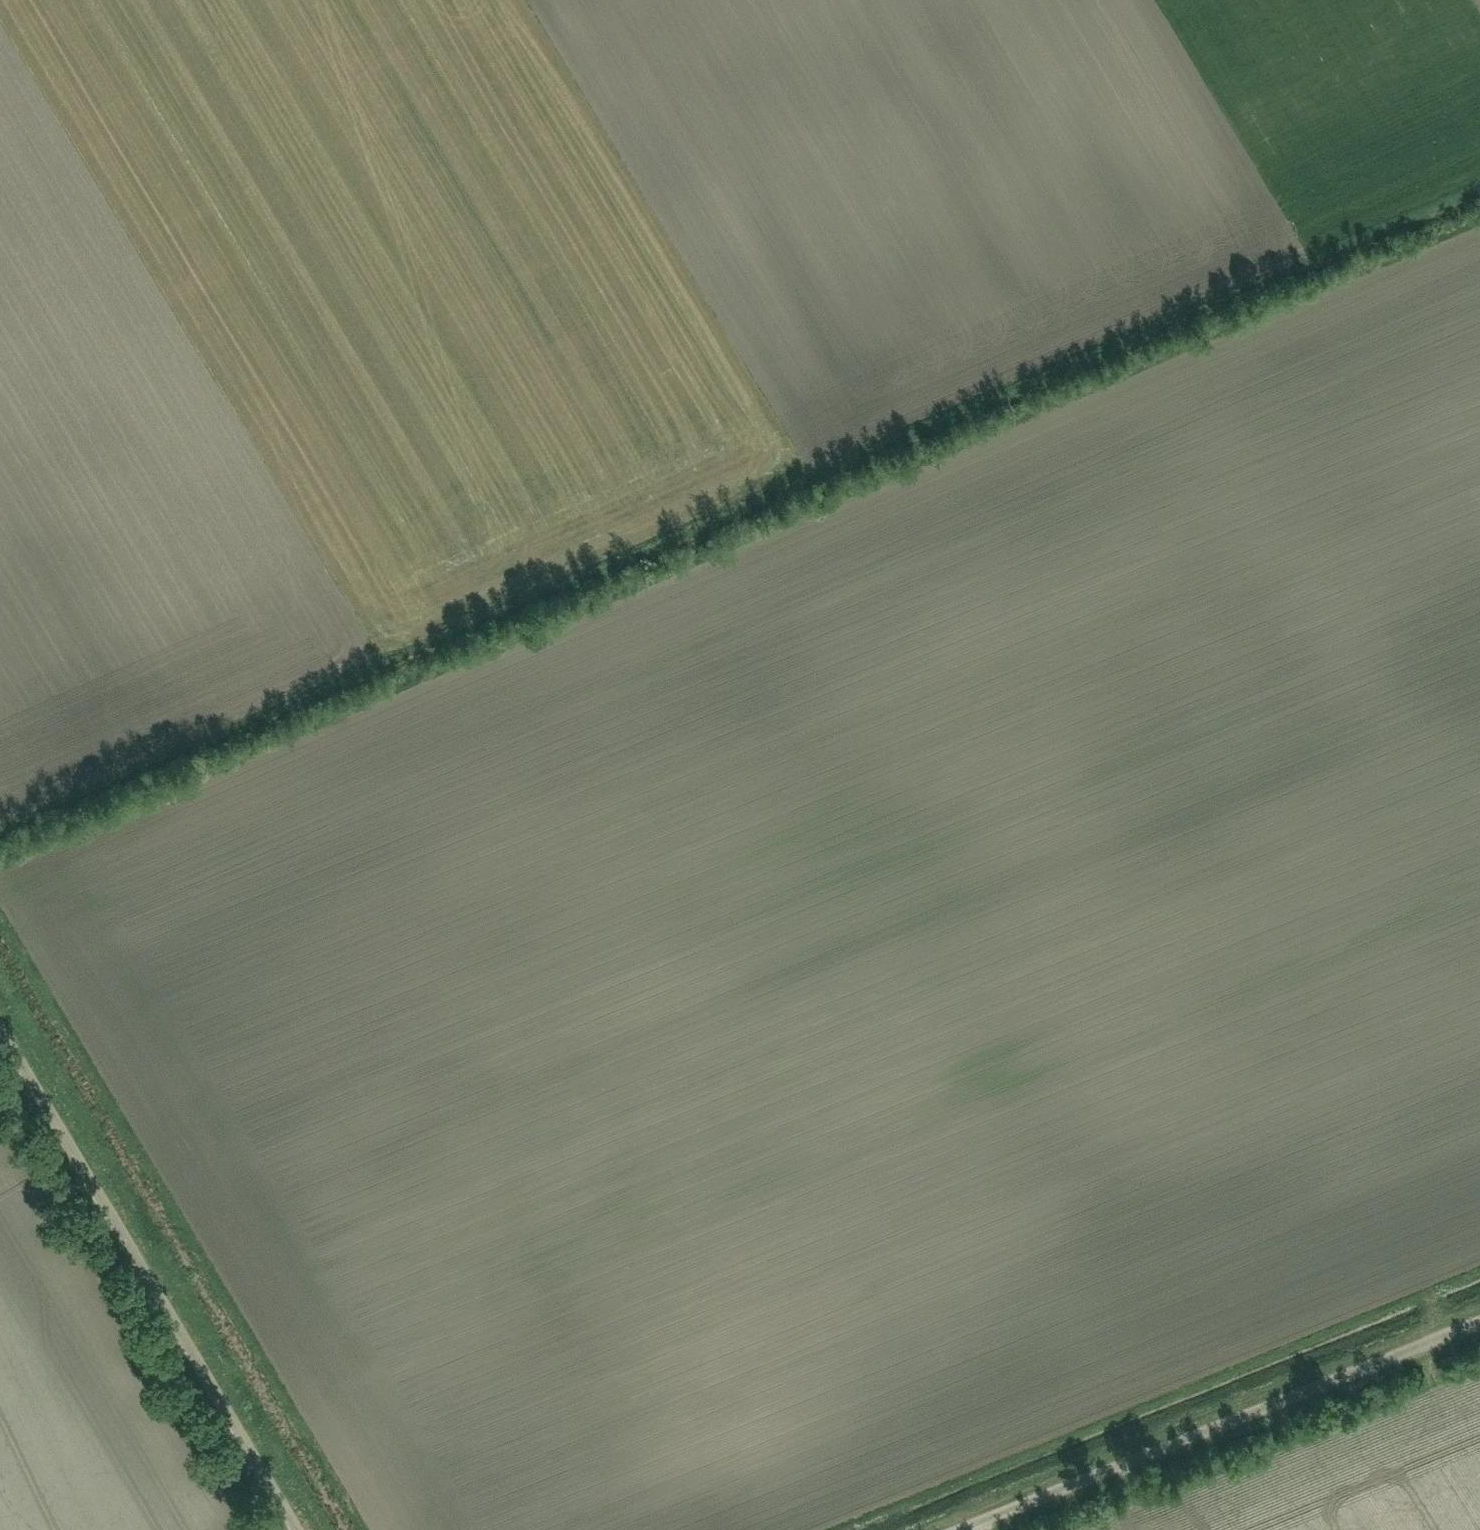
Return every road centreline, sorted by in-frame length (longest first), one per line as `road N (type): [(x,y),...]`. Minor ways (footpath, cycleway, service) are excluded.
road 1 (residential): [(1479,1309),(930,1529)]
road 2 (residential): [(301,1529),(0,1021)]

